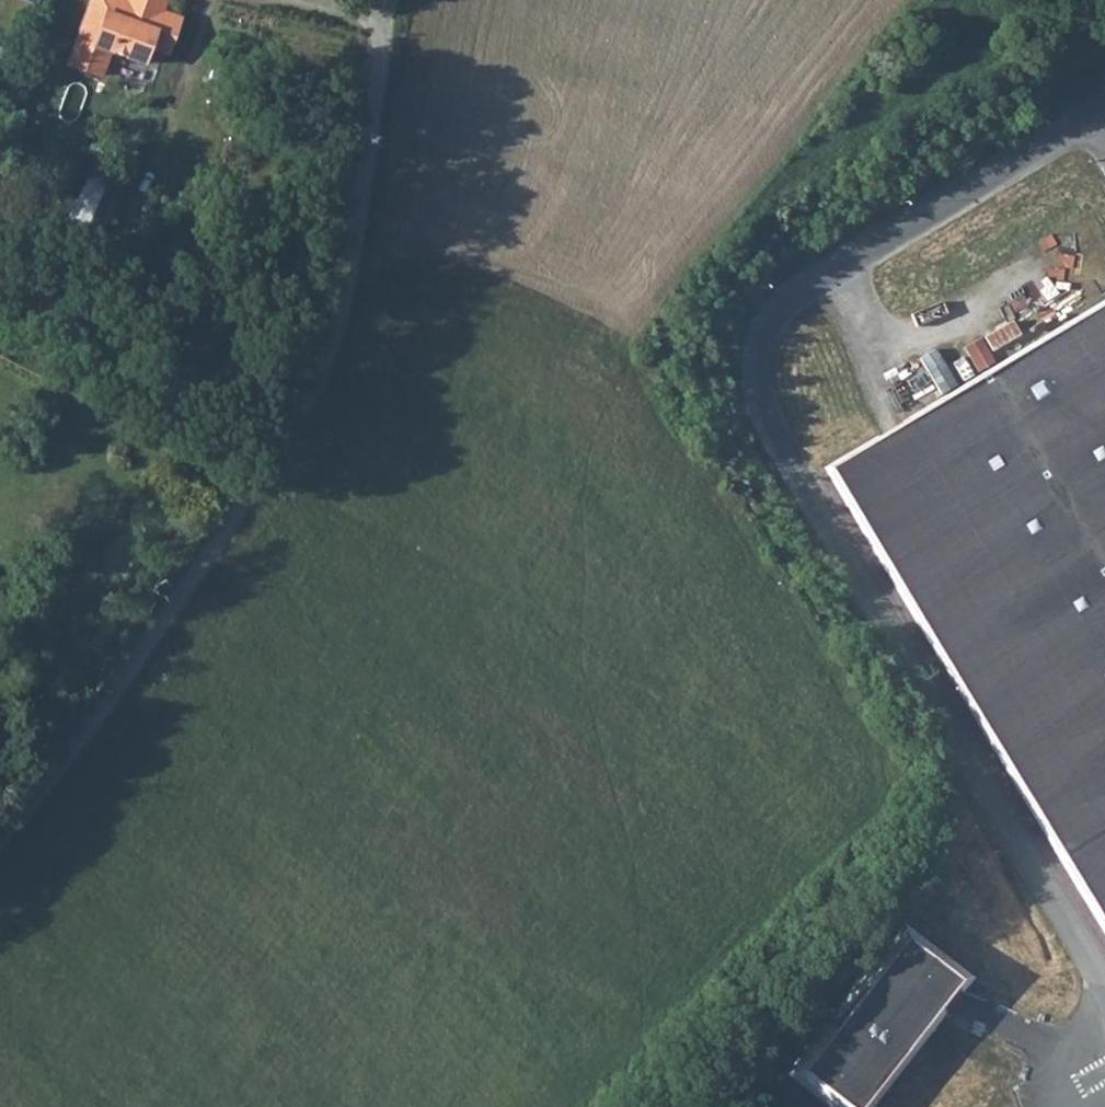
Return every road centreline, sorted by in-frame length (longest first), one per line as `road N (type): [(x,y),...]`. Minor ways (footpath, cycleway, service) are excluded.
road 1 (track): [(0,819),(232,526),(305,401),(337,325),(384,19)]

